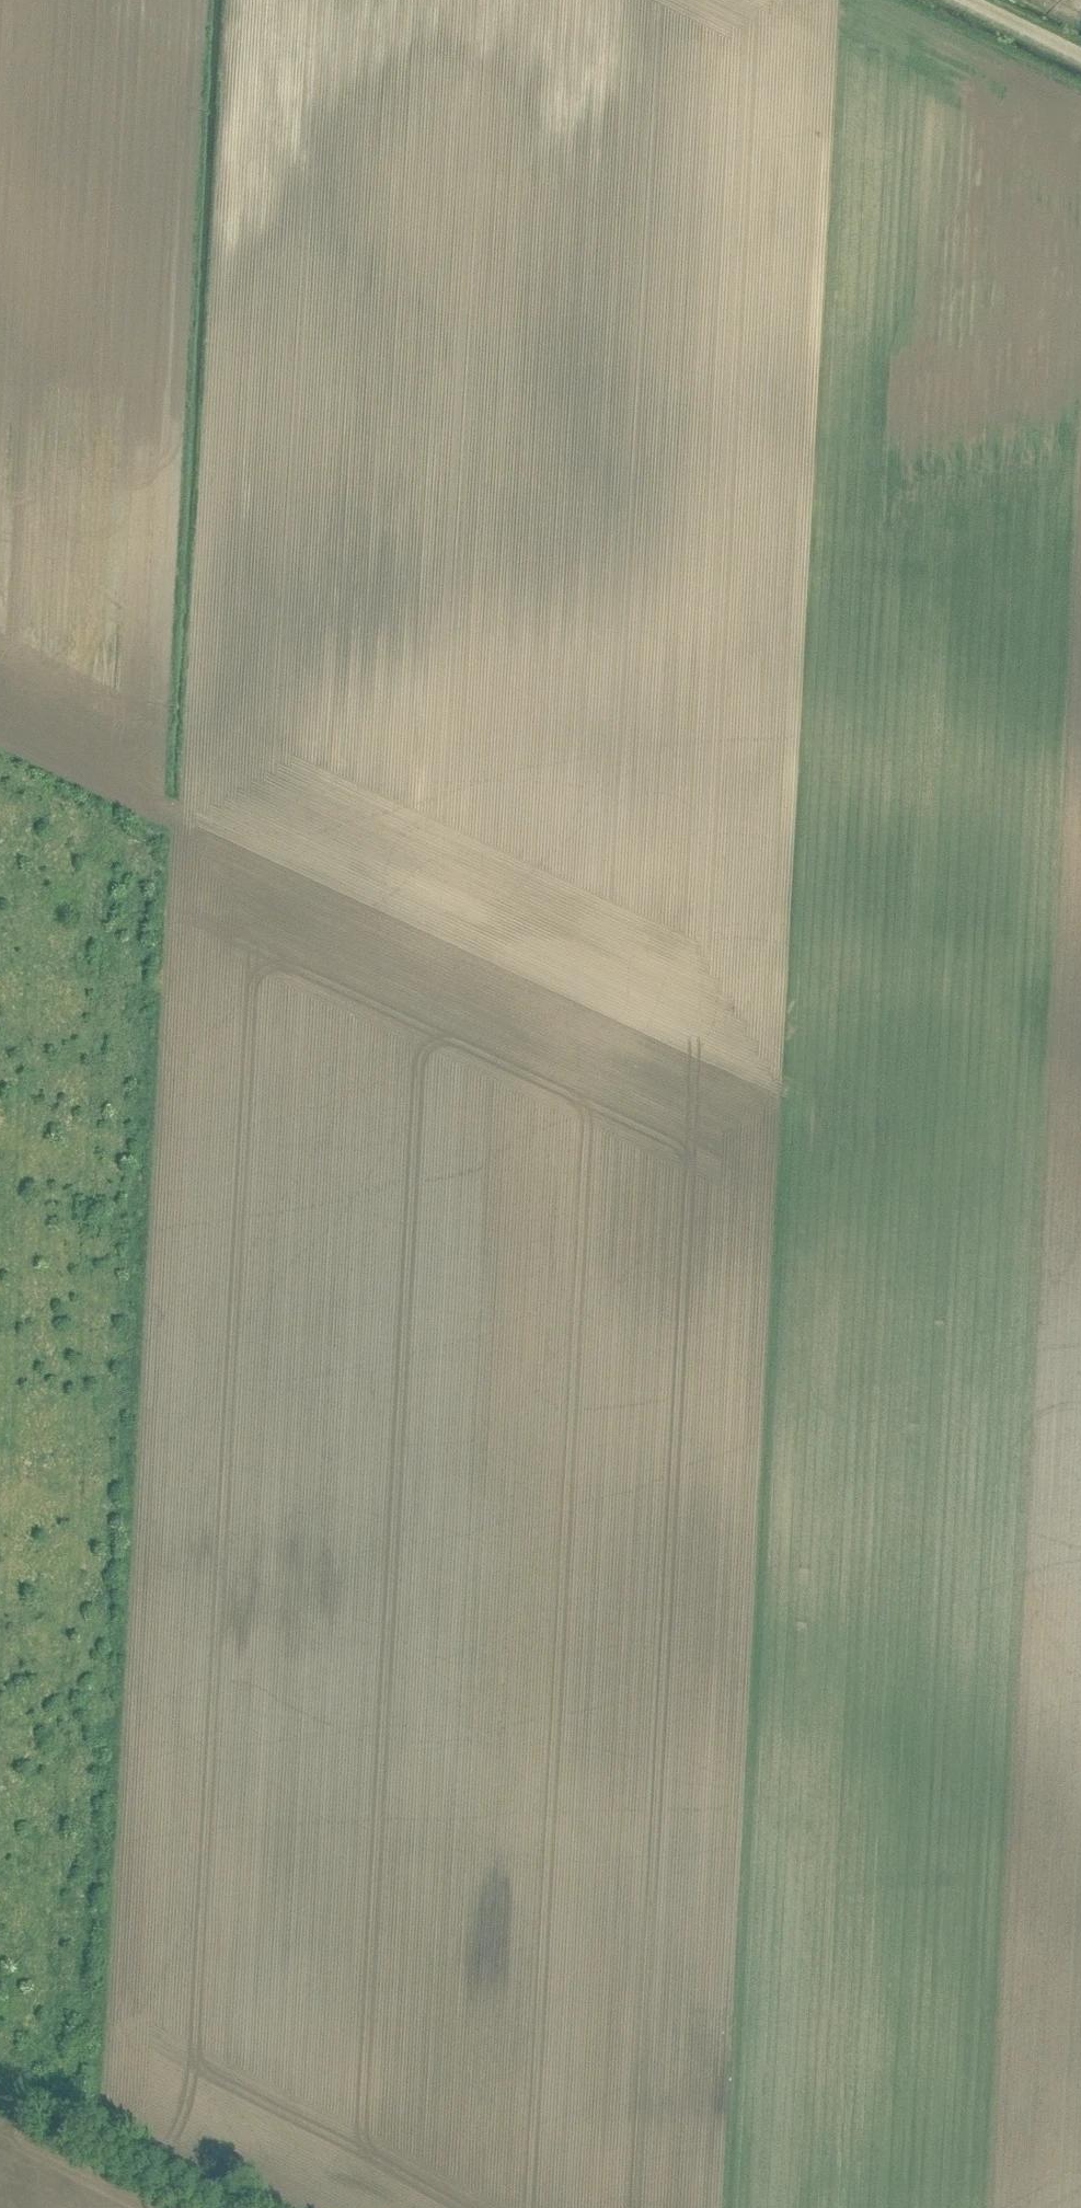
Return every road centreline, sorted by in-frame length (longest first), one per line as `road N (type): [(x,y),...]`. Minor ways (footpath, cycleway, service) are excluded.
road 1 (unclassified): [(1080,56),(966,0)]

